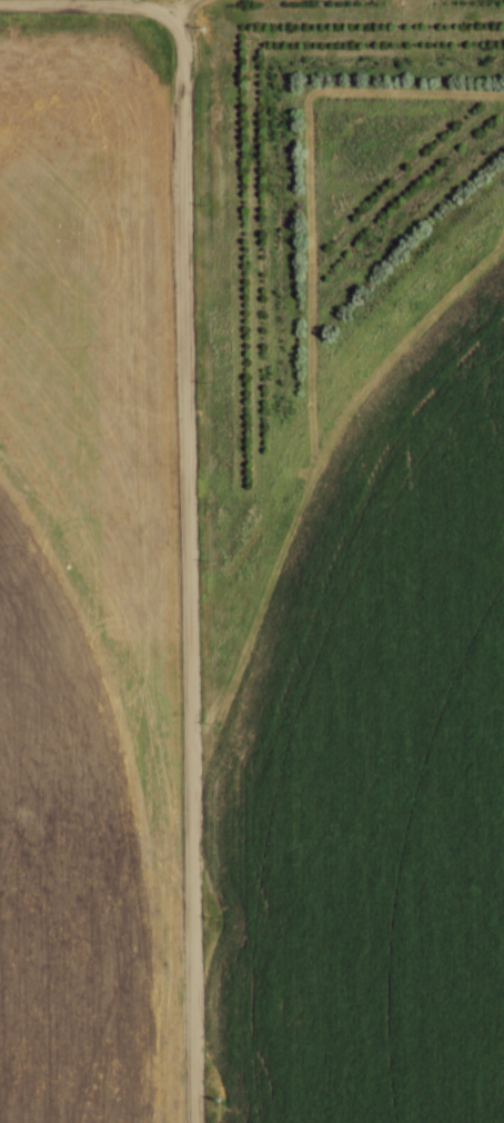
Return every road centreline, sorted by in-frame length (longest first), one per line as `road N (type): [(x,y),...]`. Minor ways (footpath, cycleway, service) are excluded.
road 1 (residential): [(196,1122),(184,268),(179,48),(171,19)]
road 2 (residential): [(0,2),(151,6),(171,19),(189,0)]

